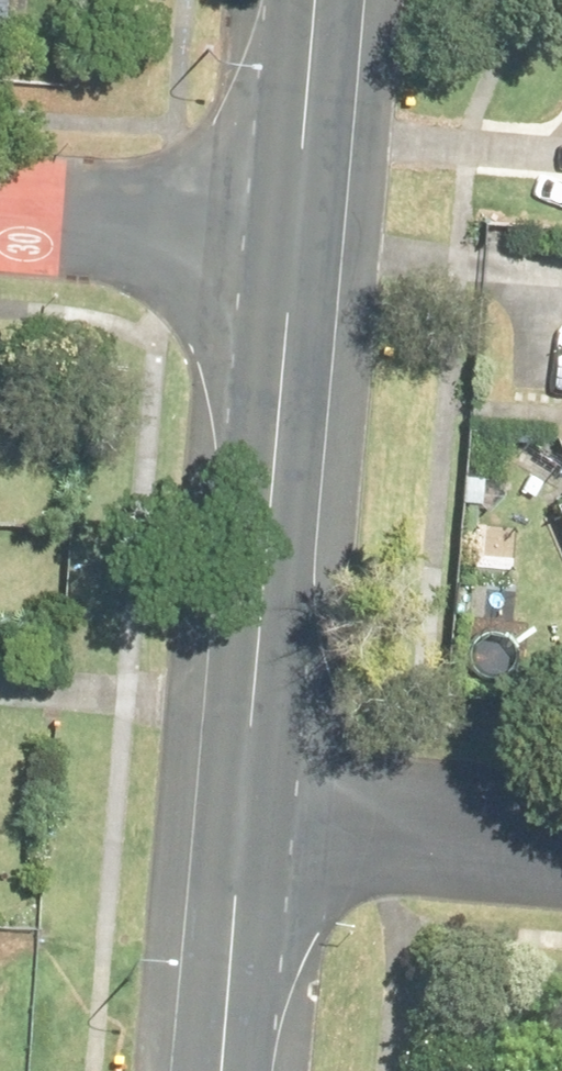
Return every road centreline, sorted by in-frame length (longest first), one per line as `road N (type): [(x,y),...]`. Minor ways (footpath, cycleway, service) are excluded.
road 1 (tertiary): [(249,805),(294,238)]
road 2 (residential): [(249,805),(561,839)]
road 3 (residential): [(0,215),(294,238)]
road 4 (tertiary): [(225,1070),(249,805)]
road 5 (tertiary): [(294,238),(315,0)]

